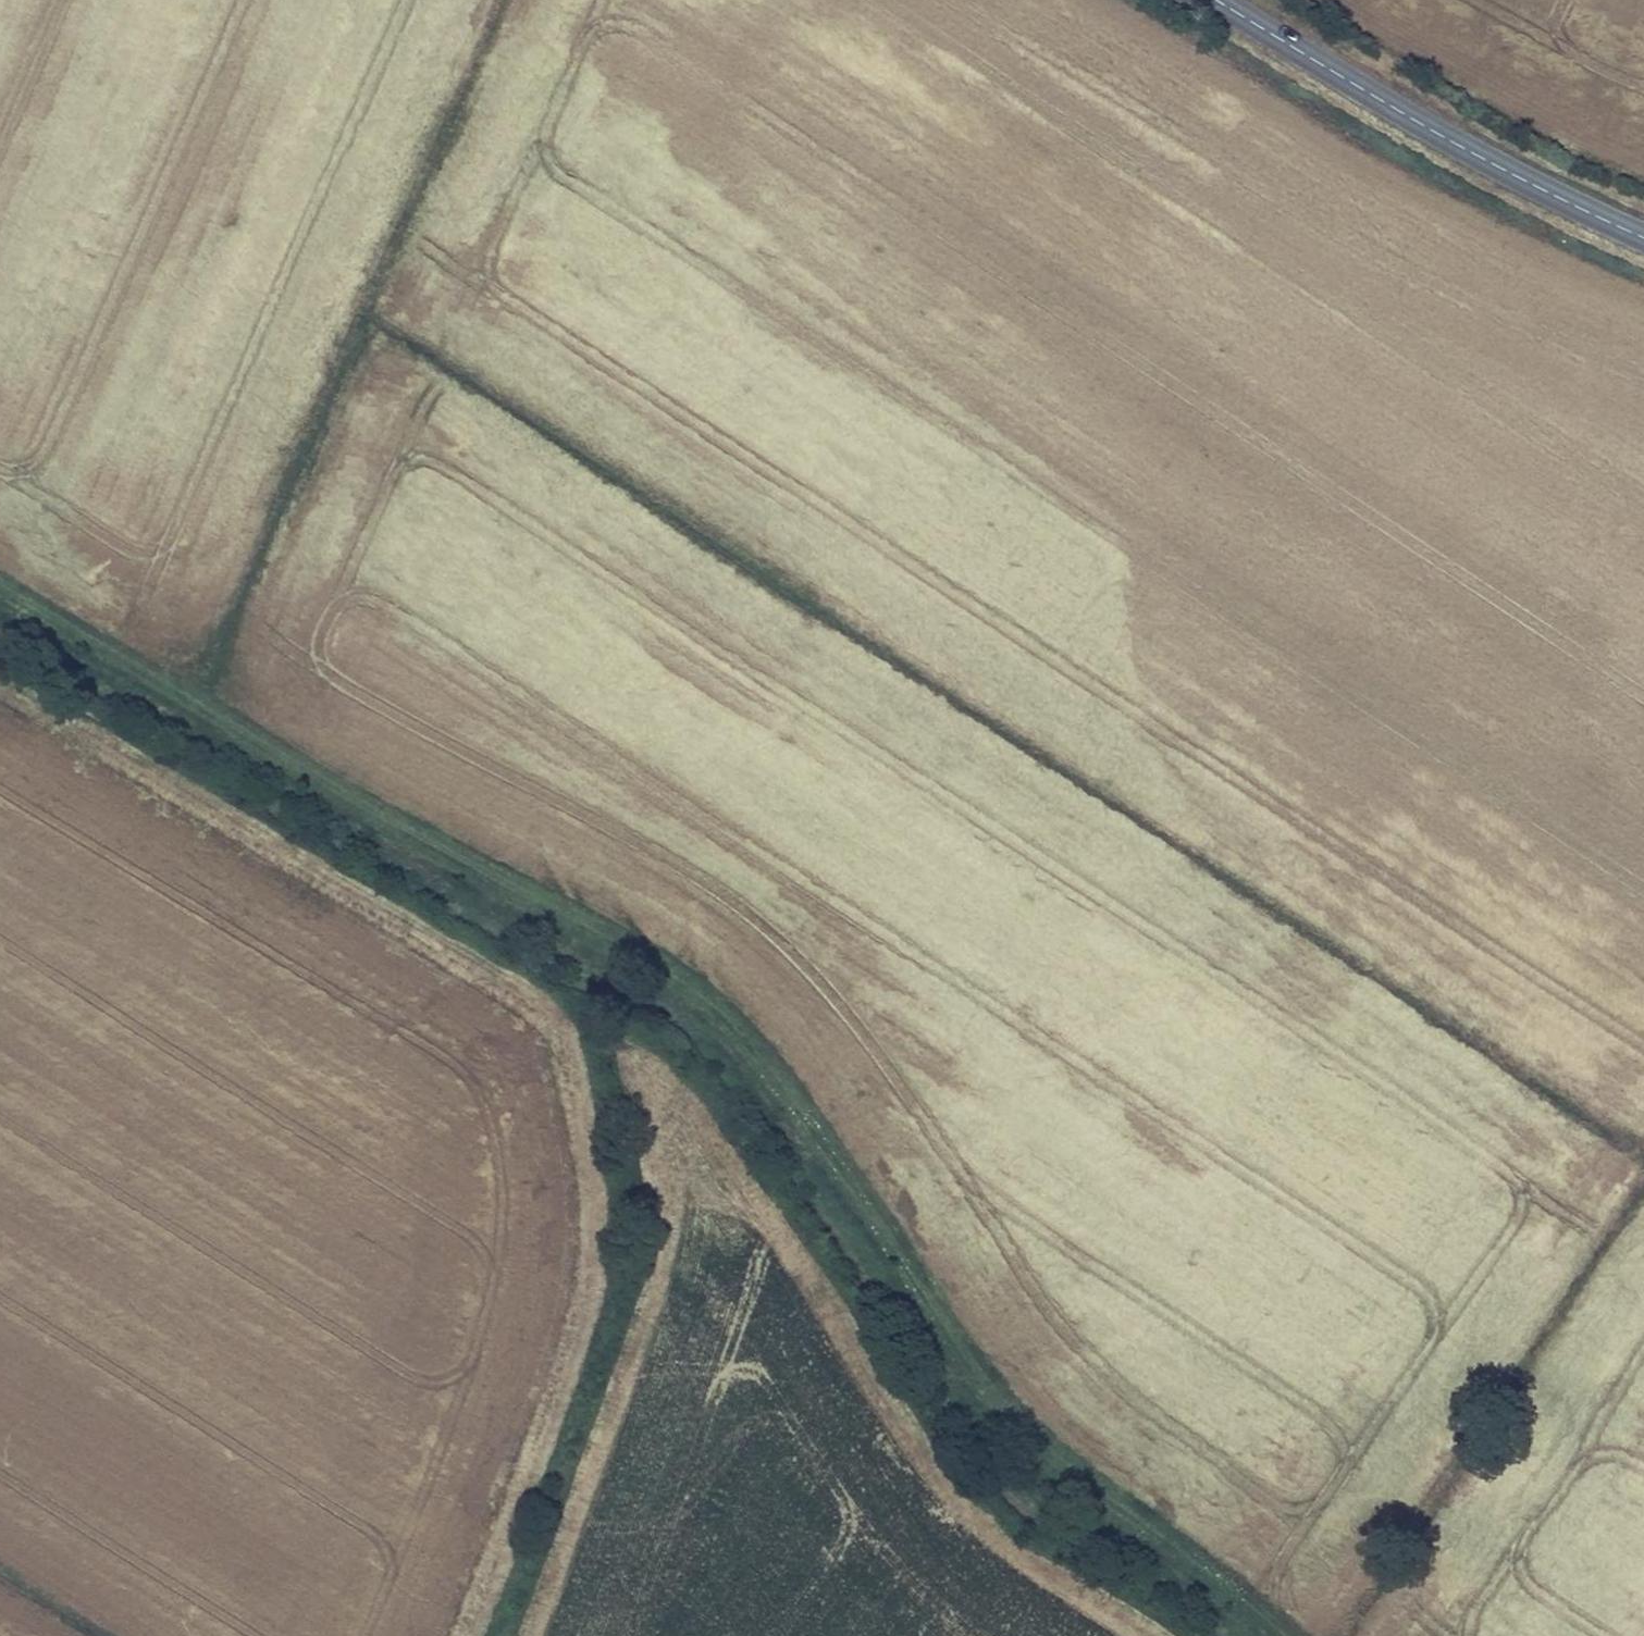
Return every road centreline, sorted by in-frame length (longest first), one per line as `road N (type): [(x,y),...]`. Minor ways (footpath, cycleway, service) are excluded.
road 1 (track): [(1281,1635),(1214,1578),(1091,1496),(989,1397),(740,1039),(685,984),(0,577)]
road 2 (tertiary): [(1222,0),(1482,151),(1643,230)]

